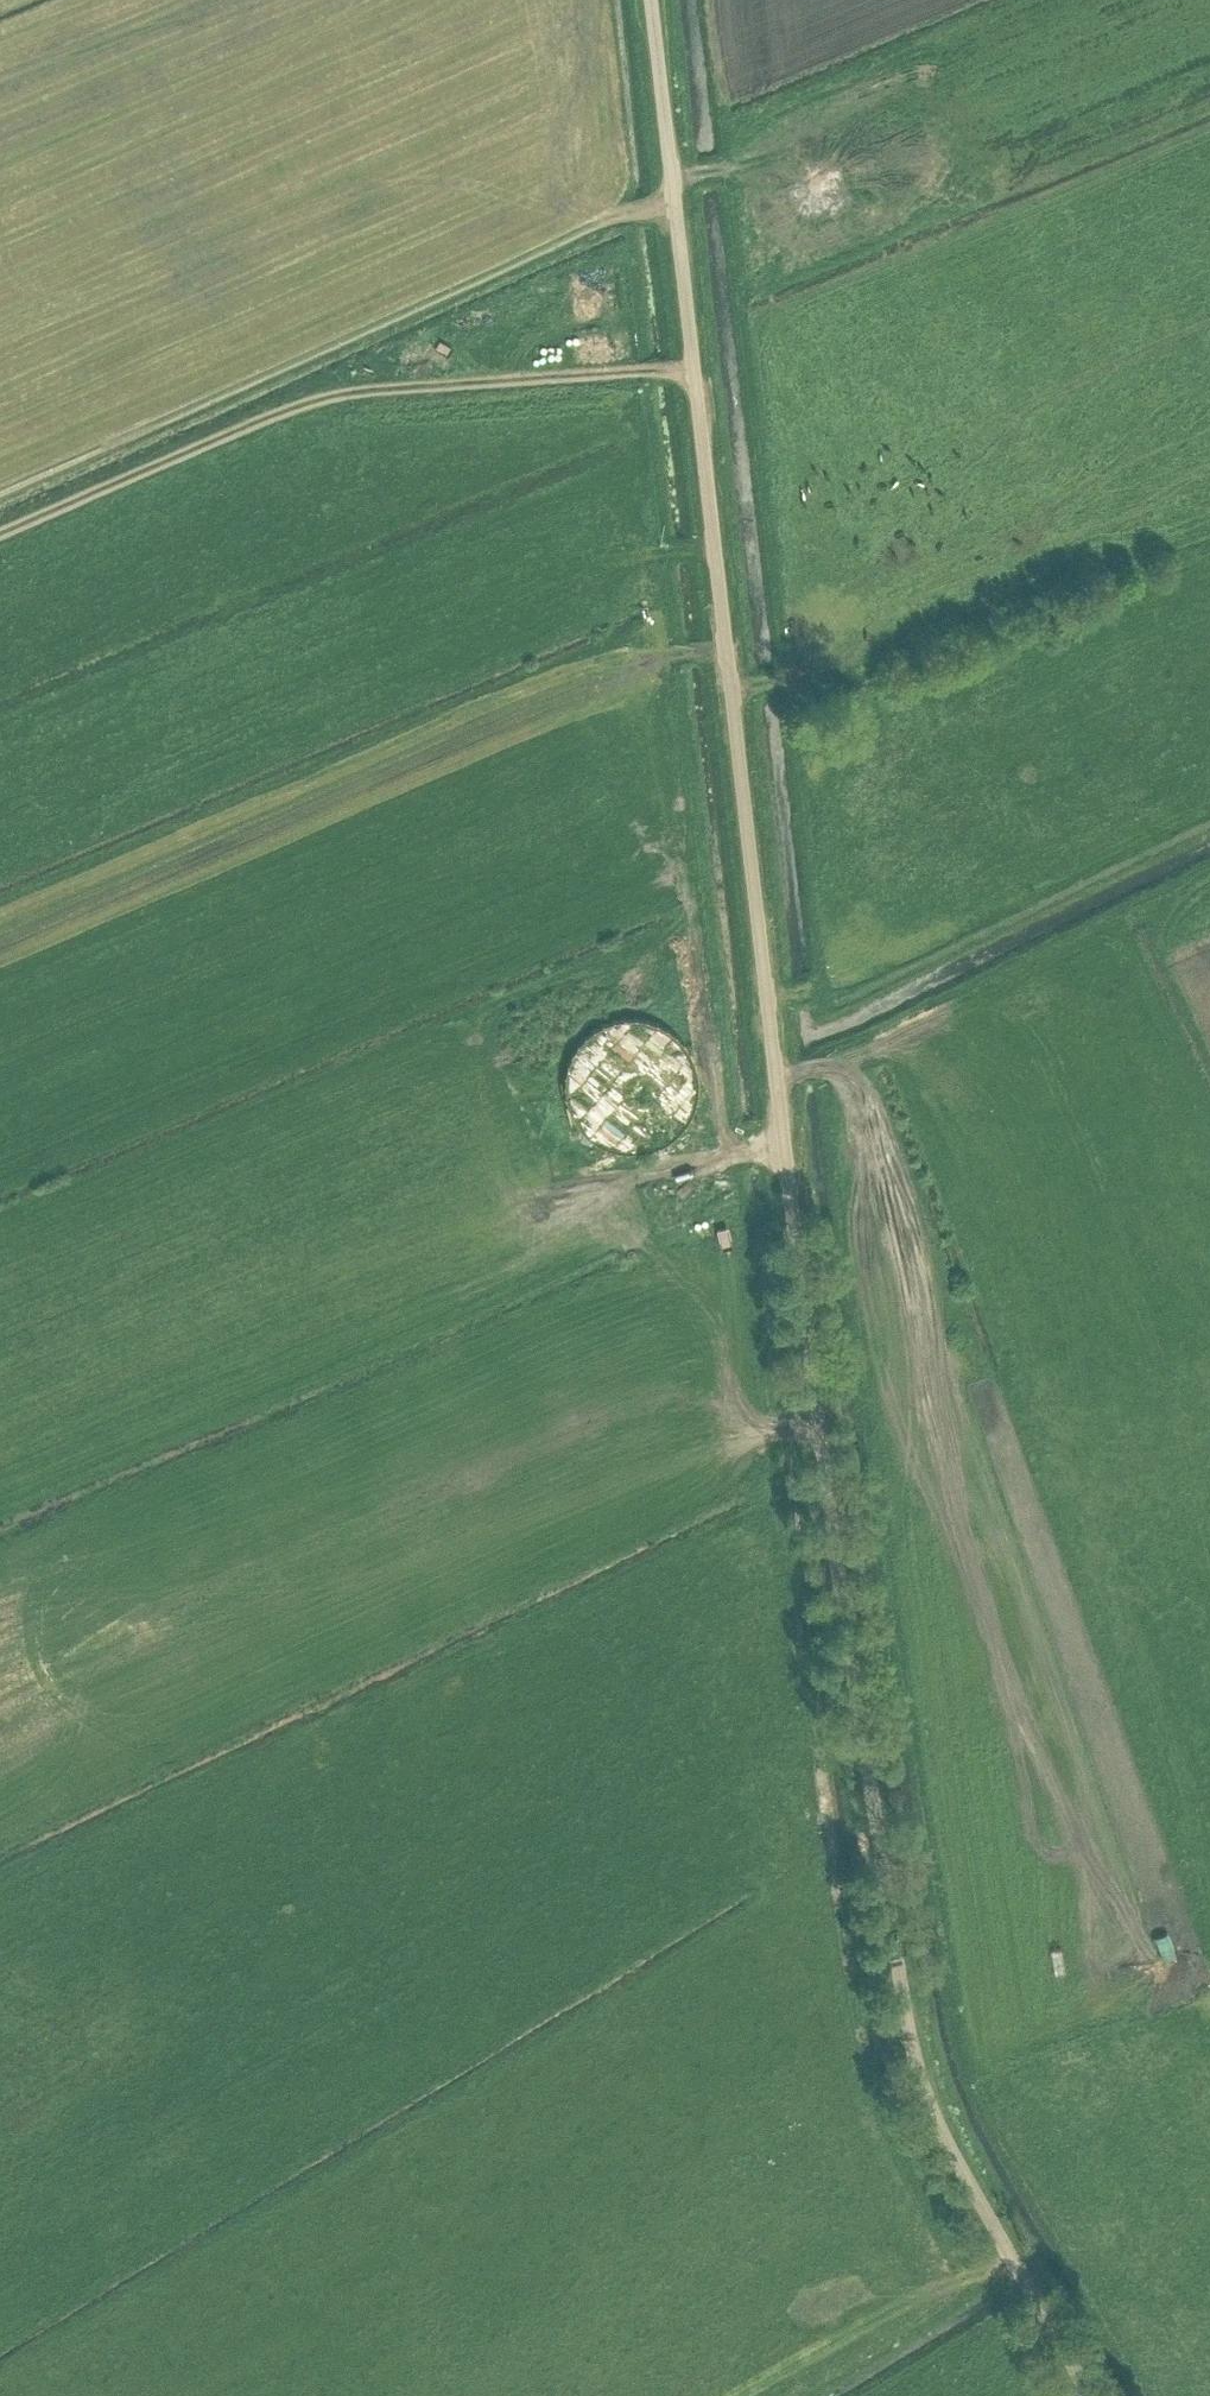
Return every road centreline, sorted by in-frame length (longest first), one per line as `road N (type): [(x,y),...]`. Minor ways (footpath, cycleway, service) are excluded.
road 1 (unclassified): [(1081,2395),(951,2172),(904,2051),(860,1850),(789,1317),(645,0)]
road 2 (track): [(0,489),(628,202),(669,202)]
road 3 (track): [(0,529),(325,386),(688,364)]

